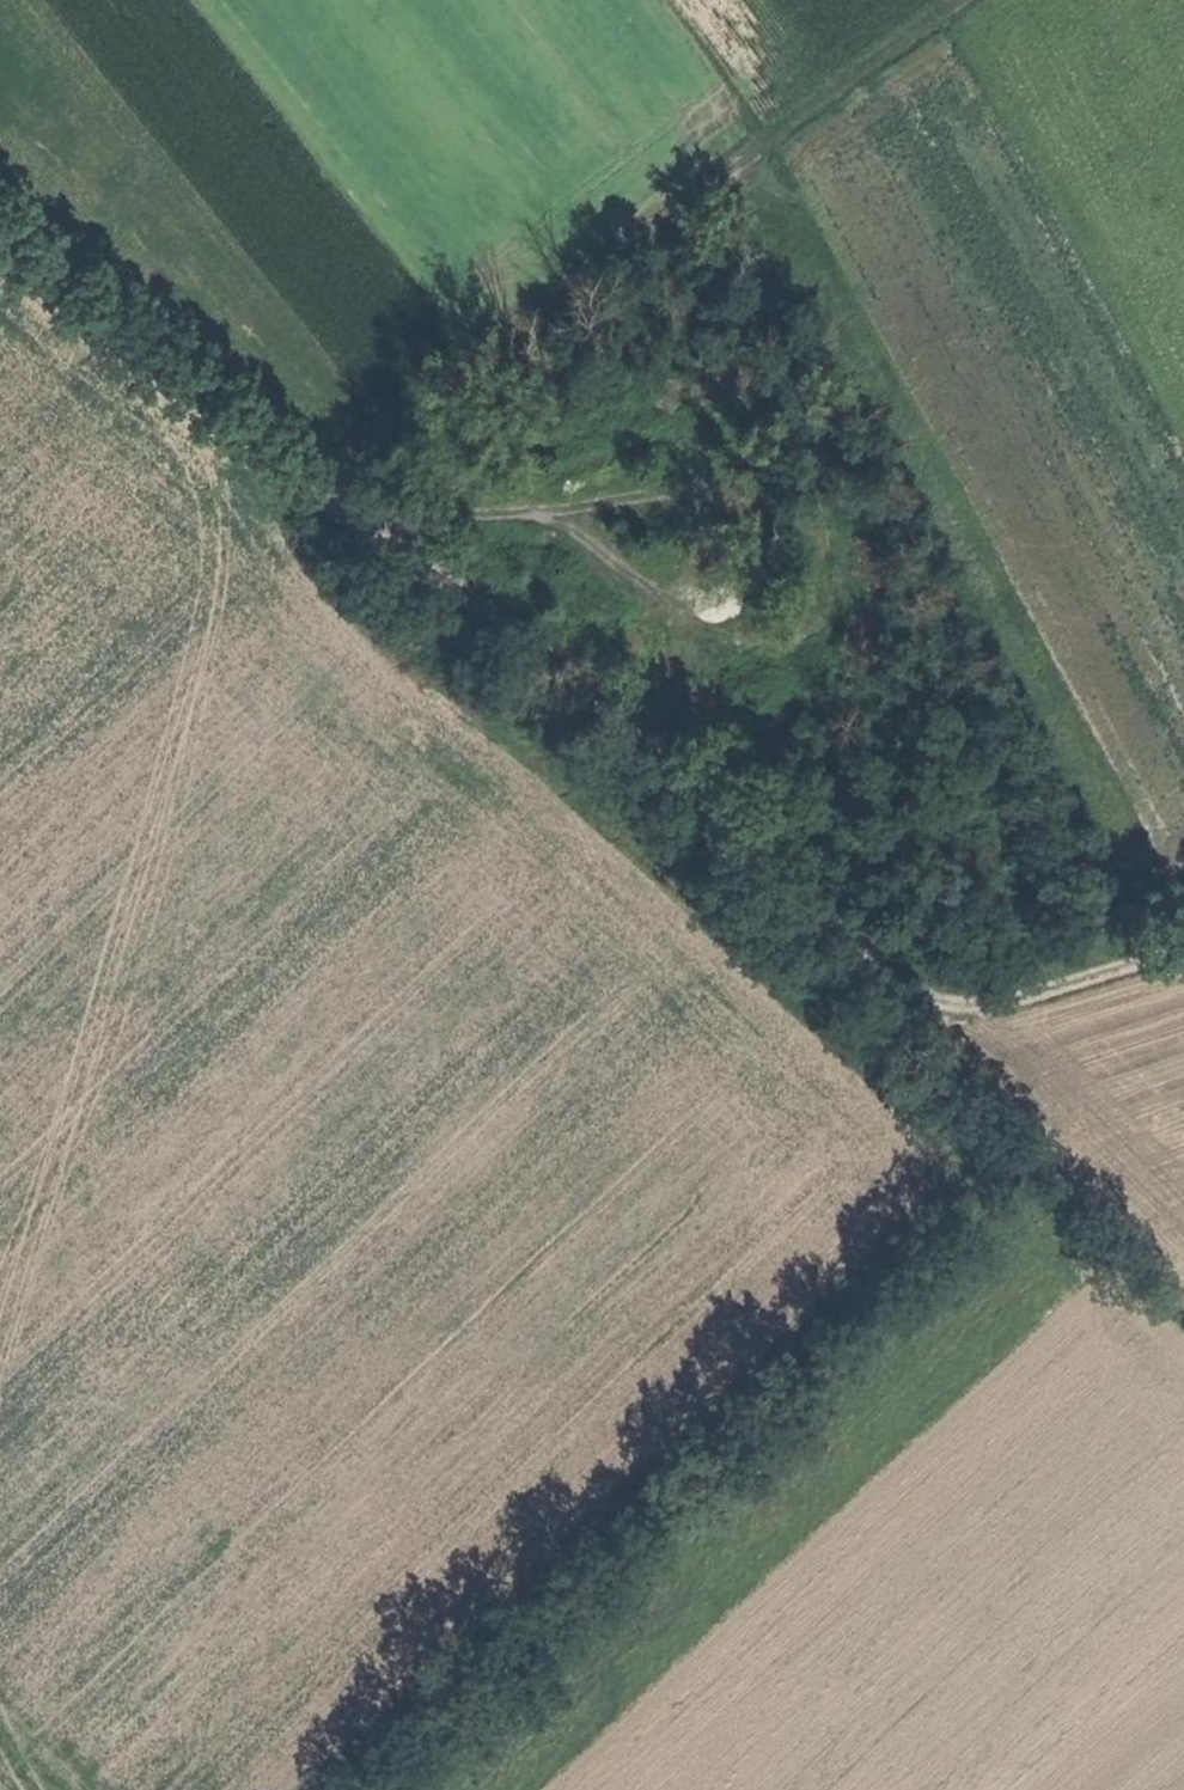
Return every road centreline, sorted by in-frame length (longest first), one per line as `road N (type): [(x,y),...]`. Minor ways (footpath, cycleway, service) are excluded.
road 1 (track): [(1183,959),(1081,990),(950,1012),(917,1006),(890,967),(573,646),(307,479),(0,233)]
road 2 (track): [(307,479),(950,0)]
road 3 (track): [(917,1006),(905,1053),(922,1106),(960,1146),(969,1174)]

